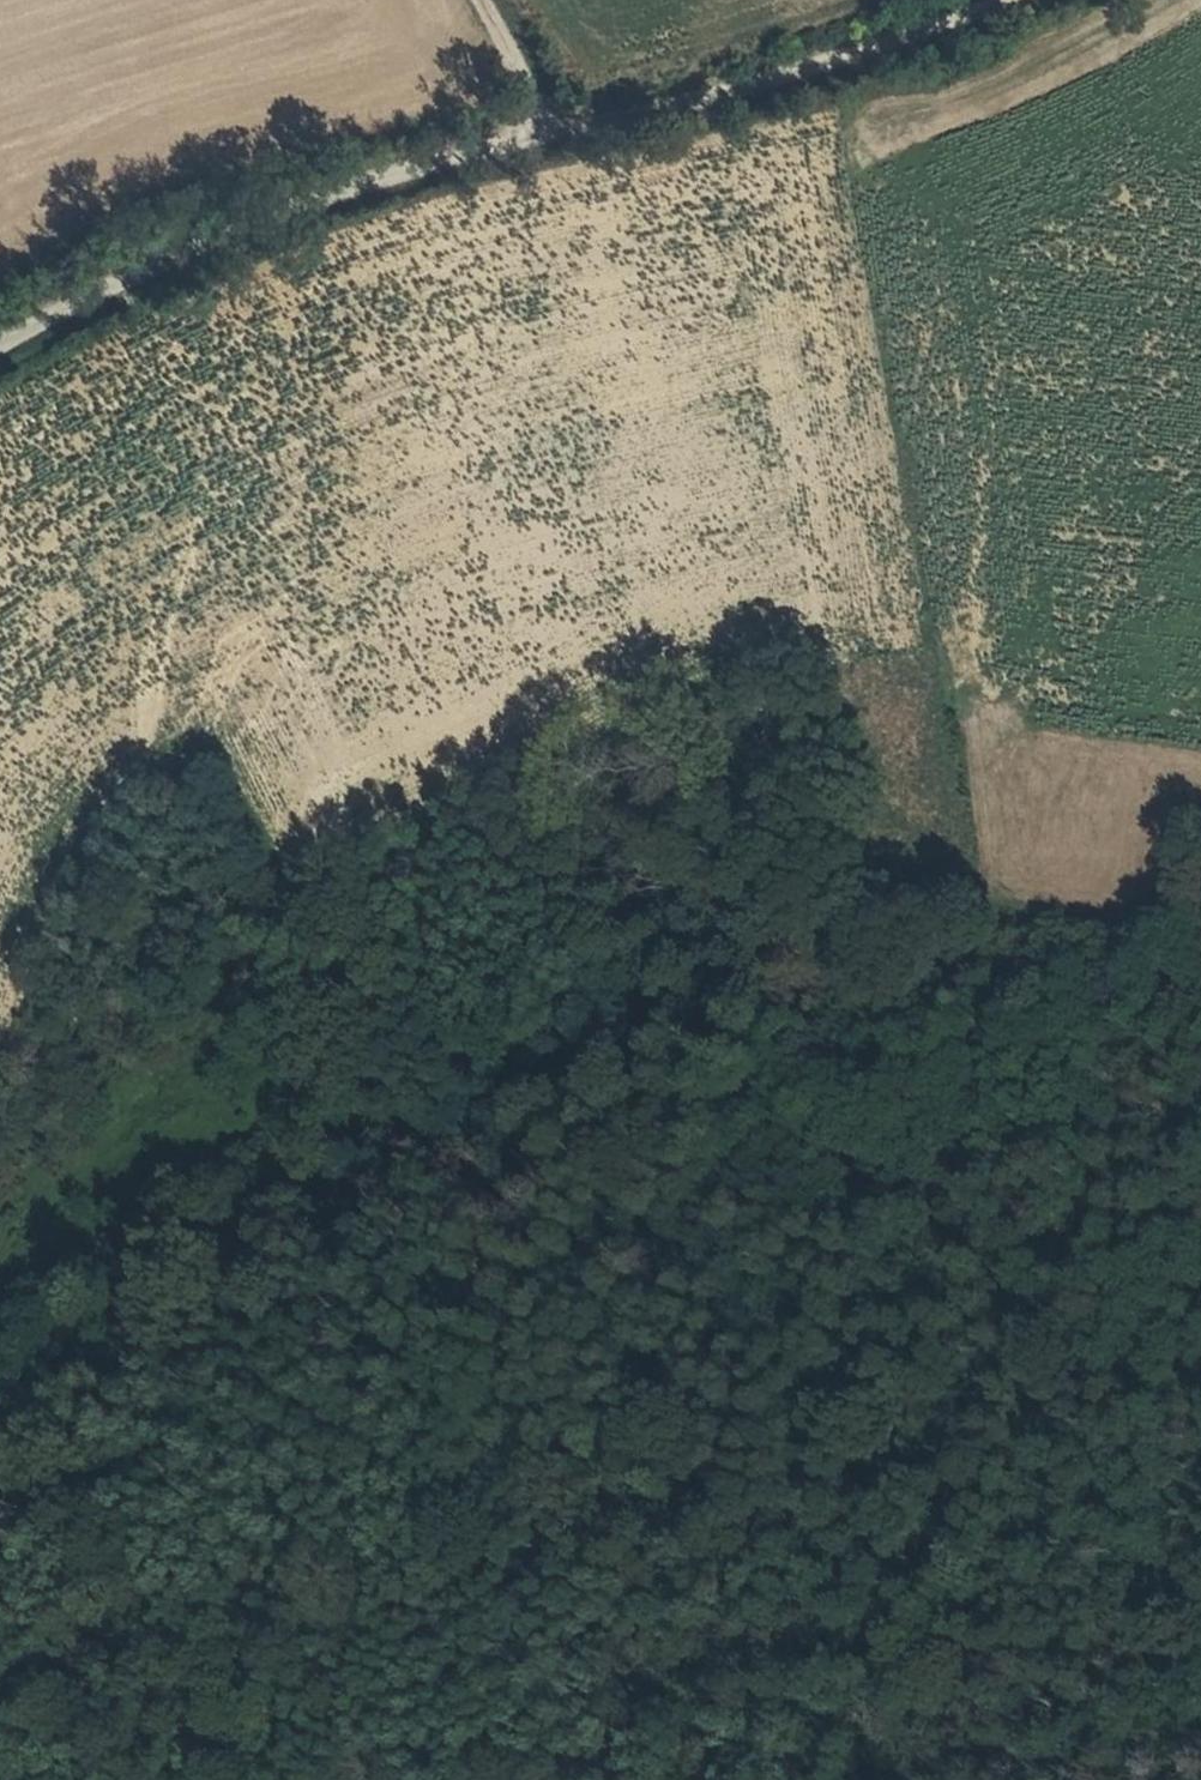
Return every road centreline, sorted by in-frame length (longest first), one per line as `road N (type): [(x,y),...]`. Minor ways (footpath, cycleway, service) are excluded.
road 1 (track): [(993,0),(870,49),(399,167),(214,236),(0,342)]
road 2 (track): [(555,129),(491,0)]

